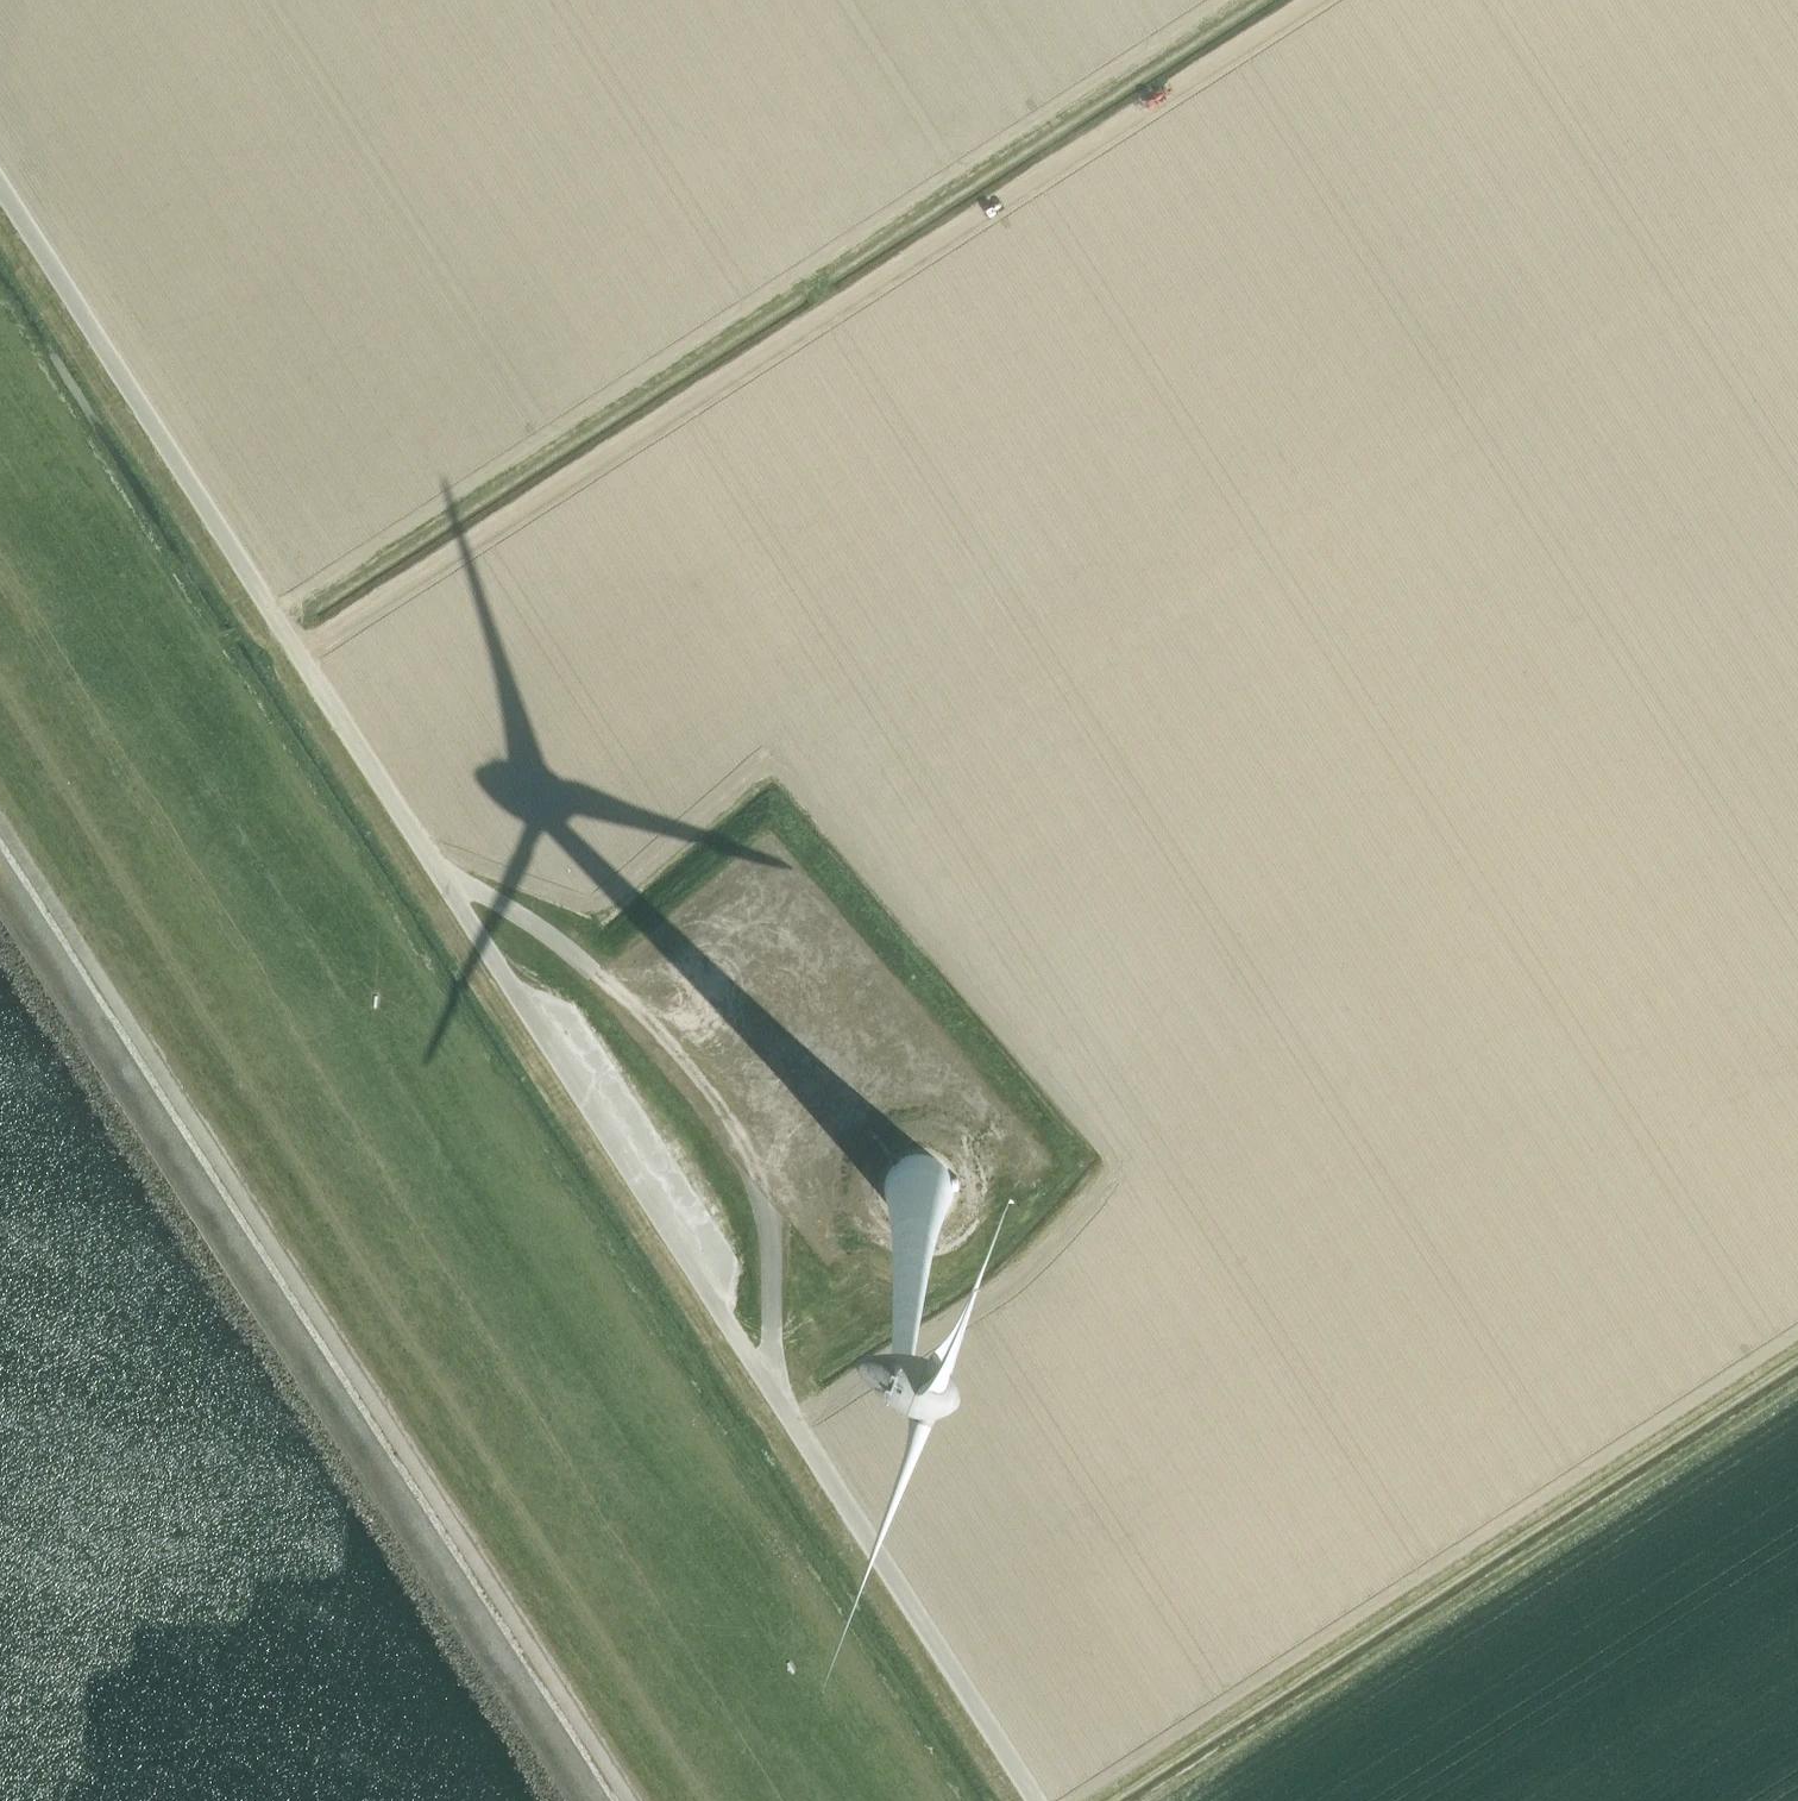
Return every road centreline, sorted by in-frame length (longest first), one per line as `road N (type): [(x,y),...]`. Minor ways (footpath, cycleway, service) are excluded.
road 1 (unclassified): [(0,824),(628,1800)]

